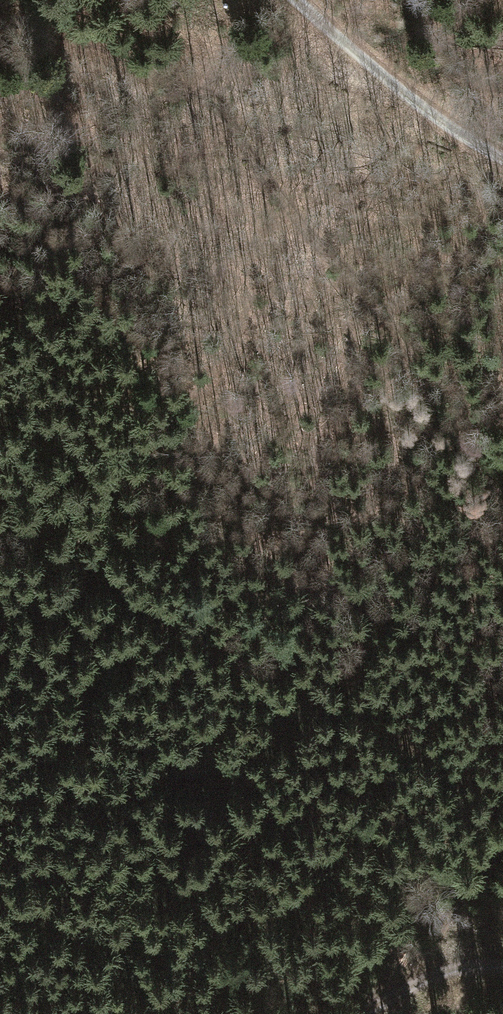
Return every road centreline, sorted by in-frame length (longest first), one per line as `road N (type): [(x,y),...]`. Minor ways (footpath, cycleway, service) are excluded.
road 1 (track): [(502,507),(378,304),(278,190),(220,101),(66,24),(0,2)]
road 2 (track): [(291,0),(448,134),(502,163)]
road 3 (track): [(408,987),(502,840)]
road 4 (track): [(502,963),(440,974),(363,1013)]

